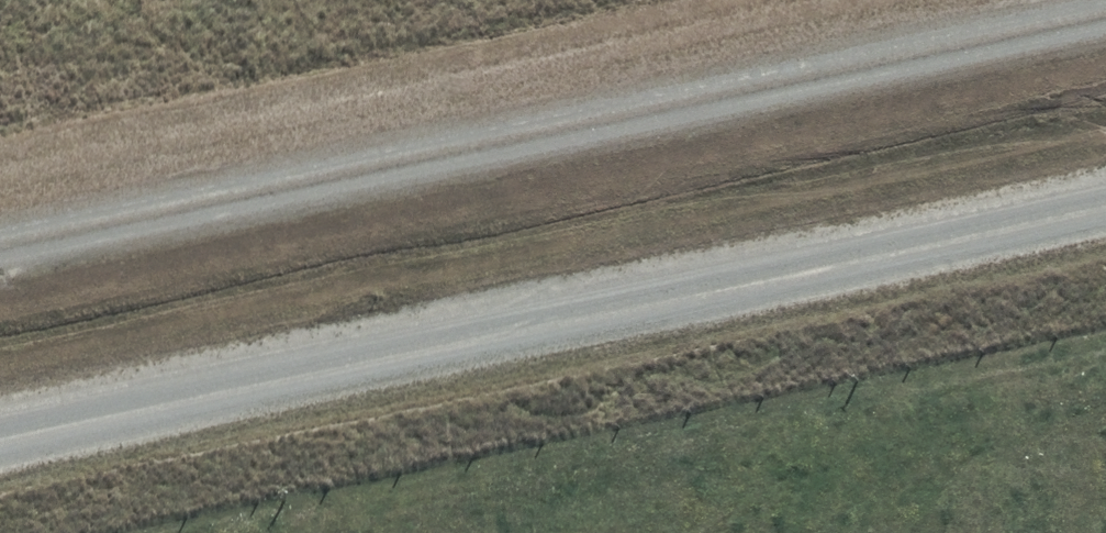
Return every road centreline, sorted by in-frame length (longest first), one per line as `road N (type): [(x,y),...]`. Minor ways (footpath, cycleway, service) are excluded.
road 1 (unclassified): [(1105,195),(0,438)]
road 2 (track): [(0,250),(1105,18)]

